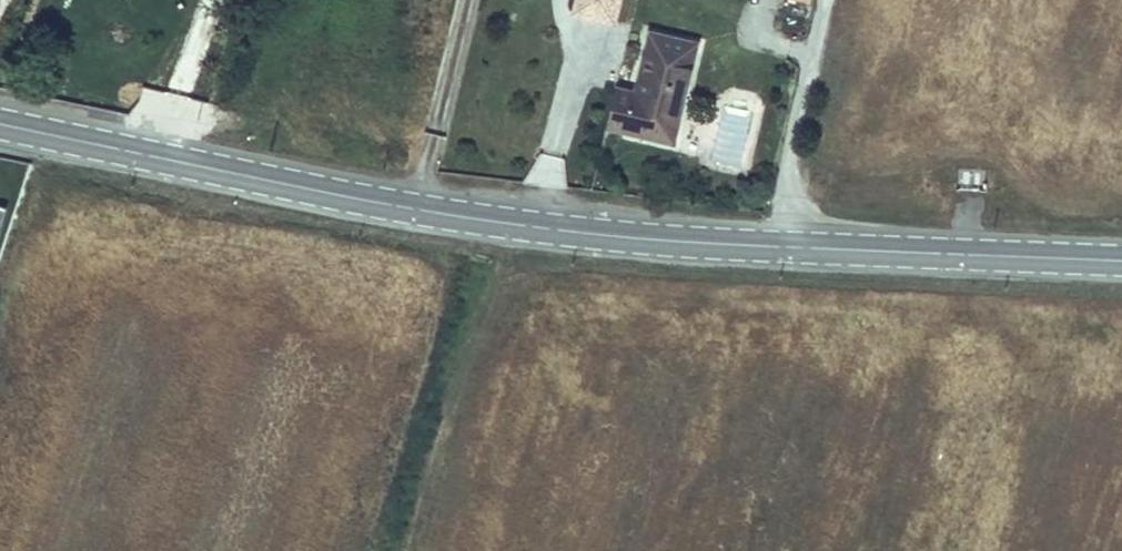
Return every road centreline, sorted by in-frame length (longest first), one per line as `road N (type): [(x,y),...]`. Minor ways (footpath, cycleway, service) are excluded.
road 1 (secondary): [(0,124),(360,198),(572,231),(1121,260)]

